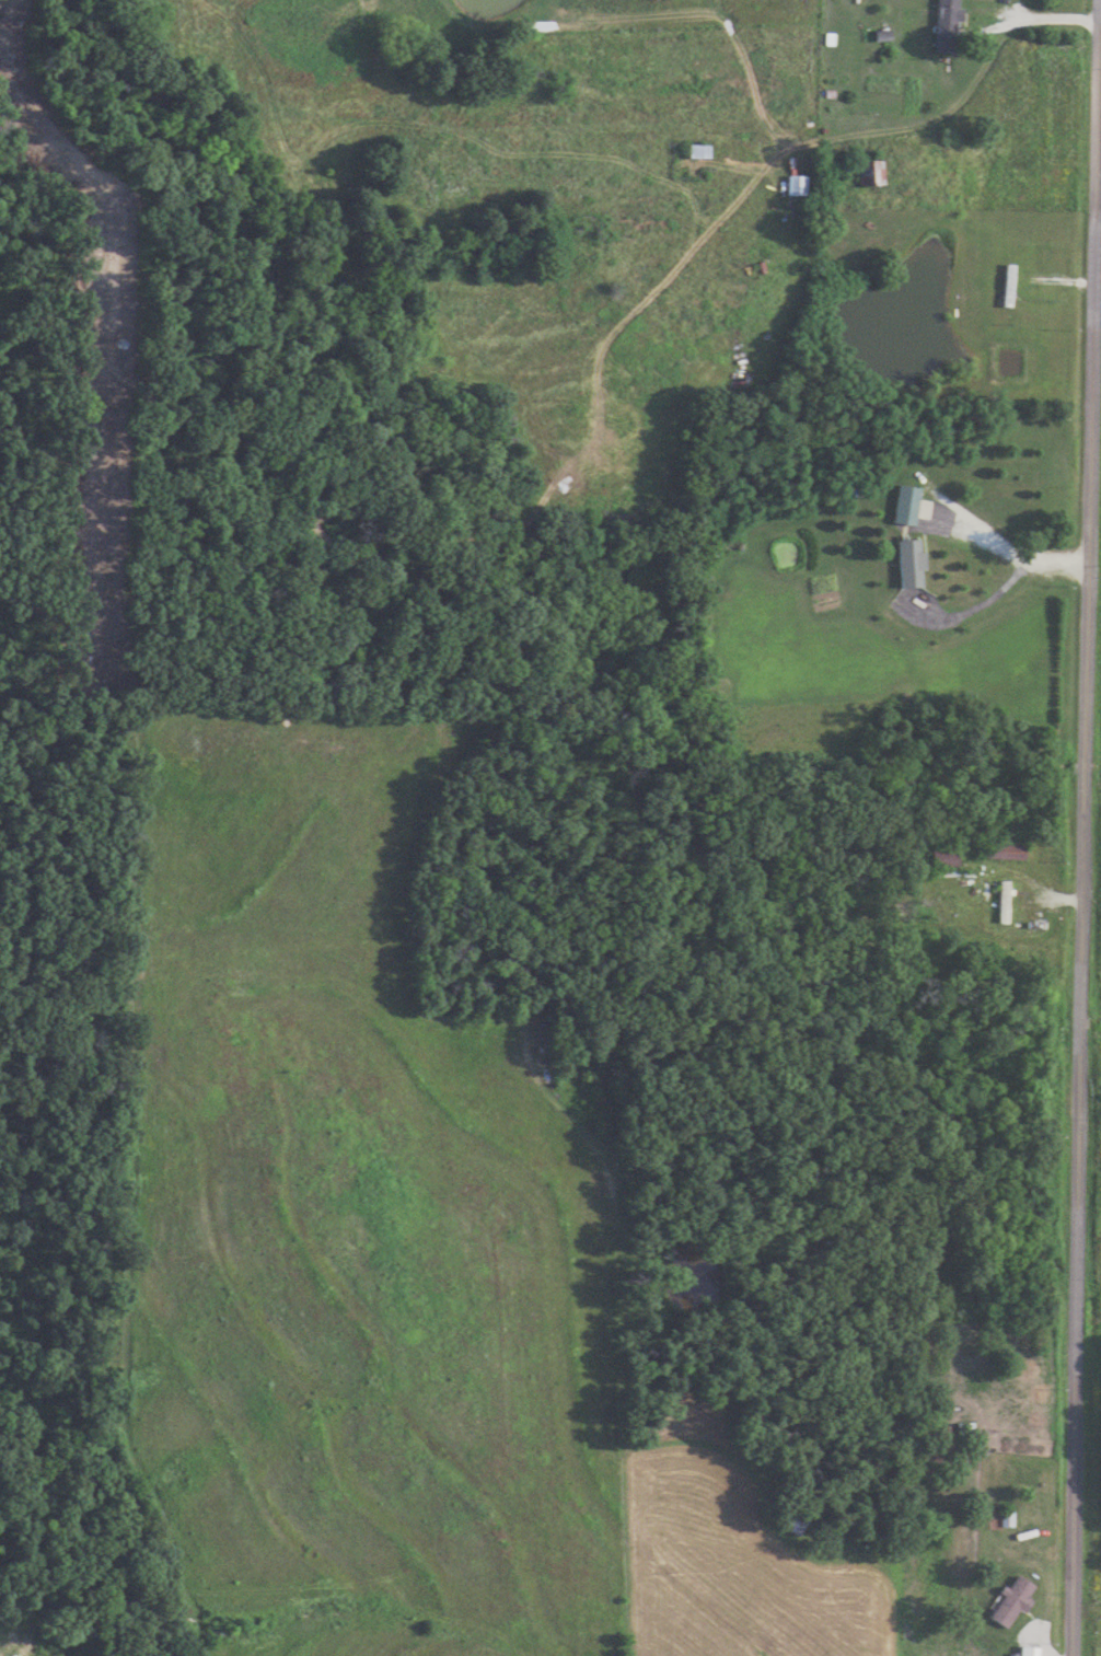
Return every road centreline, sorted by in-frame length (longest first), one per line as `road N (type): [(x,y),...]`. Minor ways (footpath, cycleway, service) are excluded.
road 1 (tertiary): [(1071,1655),(1100,160)]
road 2 (residential): [(924,521),(987,537),(1052,568),(1094,574)]

